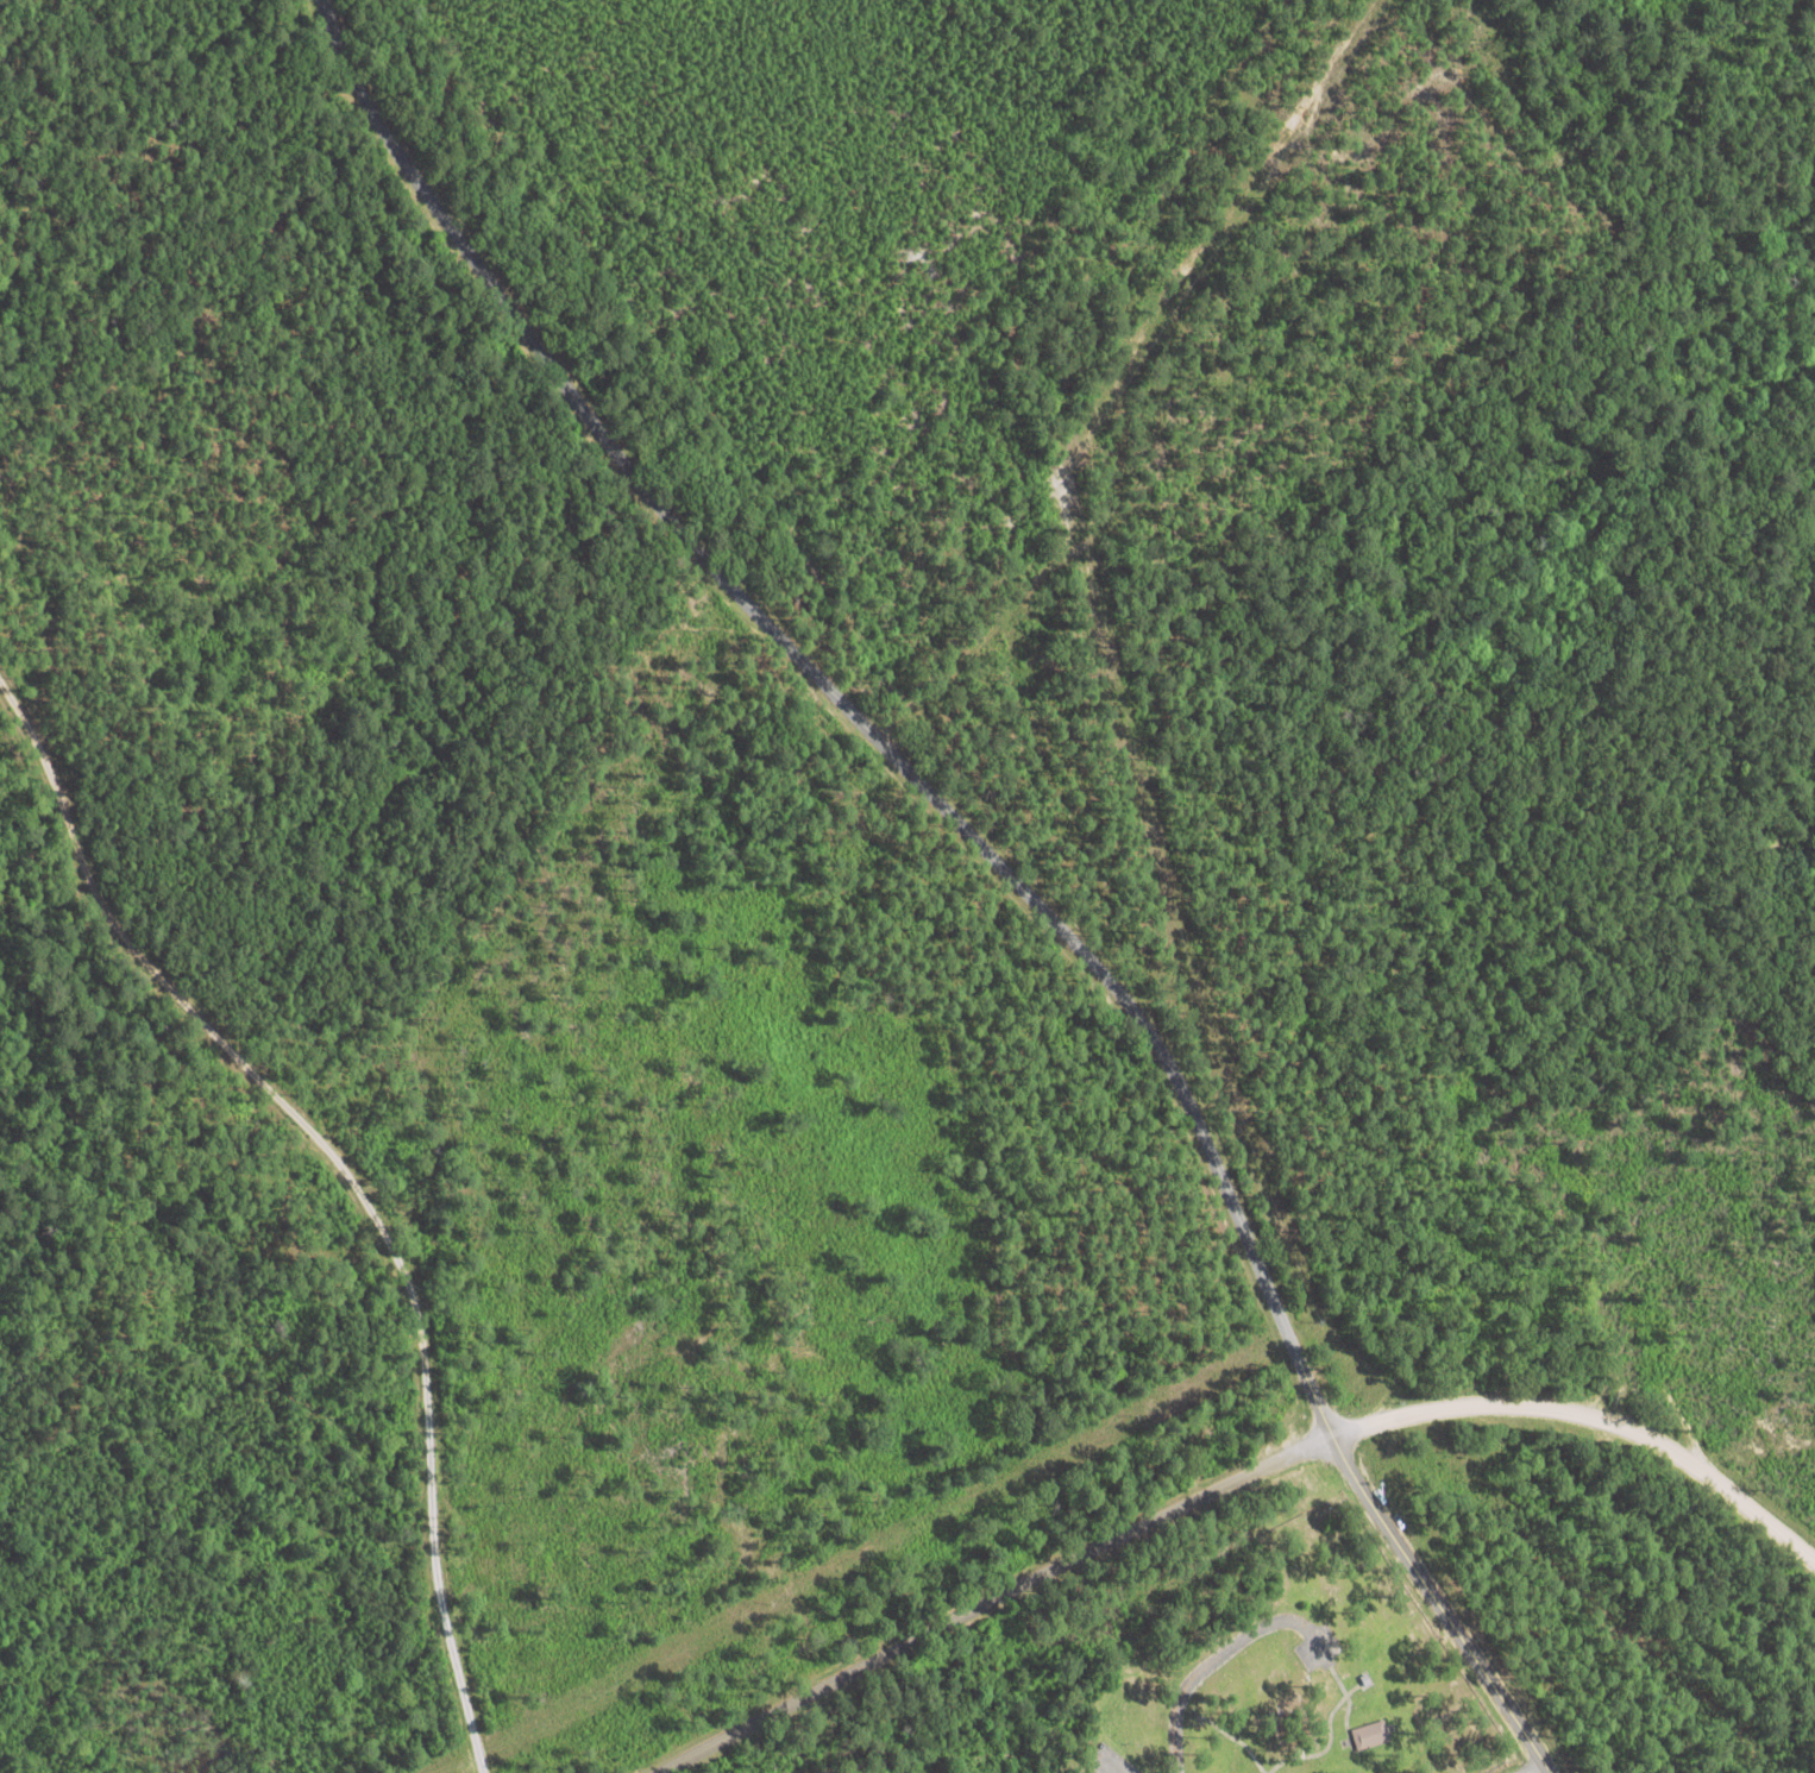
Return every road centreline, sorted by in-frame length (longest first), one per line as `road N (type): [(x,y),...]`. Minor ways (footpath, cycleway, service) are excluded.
road 1 (residential): [(1562,1772),(1342,1429),(1147,1056),(640,482),(375,73),(342,0)]
road 2 (track): [(486,1772),(442,1590),(425,1341),(410,1280),(373,1208),(318,1133),(119,932),(54,773),(0,679)]
road 3 (residential): [(662,1772),(1342,1429)]
road 4 (residential): [(1342,1429),(1482,1409),(1648,1429),(1814,1562)]

